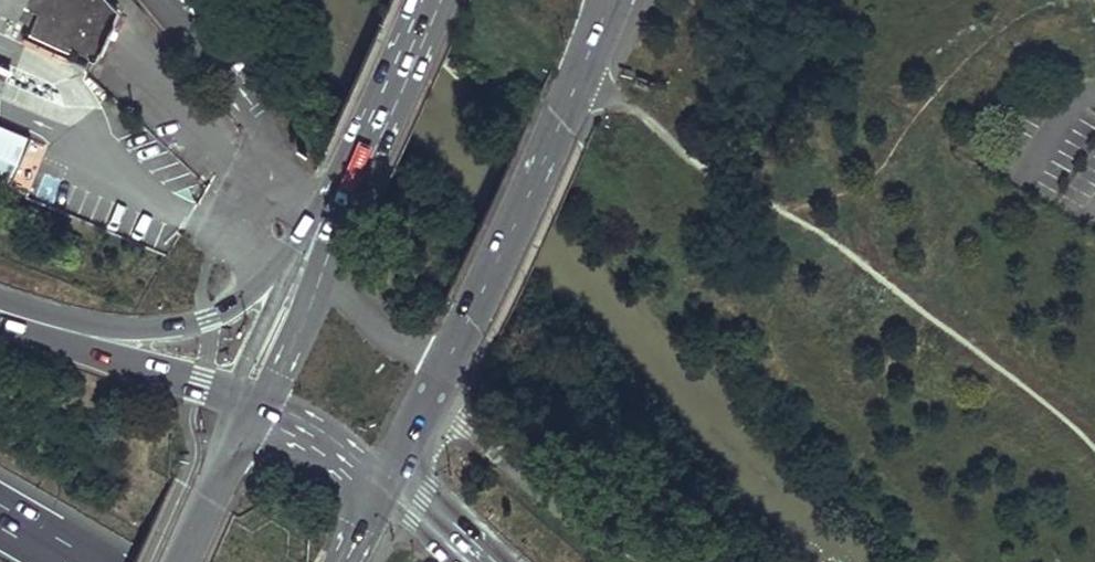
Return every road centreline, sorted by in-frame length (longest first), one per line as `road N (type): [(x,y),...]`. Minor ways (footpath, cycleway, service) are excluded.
road 1 (primary): [(447,356),(608,0)]
road 2 (motorway): [(345,186),(271,267),(206,319),(70,332)]
road 3 (primary): [(429,0),(345,186)]
road 4 (motorway): [(251,404),(70,332)]
road 5 (primary): [(251,404),(181,561)]
road 6 (primary): [(326,259),(279,374),(251,404)]
road 7 (primary): [(326,259),(342,292),(376,323),(447,356)]
road 8 (unclassified): [(385,479),(251,404)]
road 9 (primary): [(385,479),(447,356)]
road 10 (motorway): [(486,561),(385,479)]

